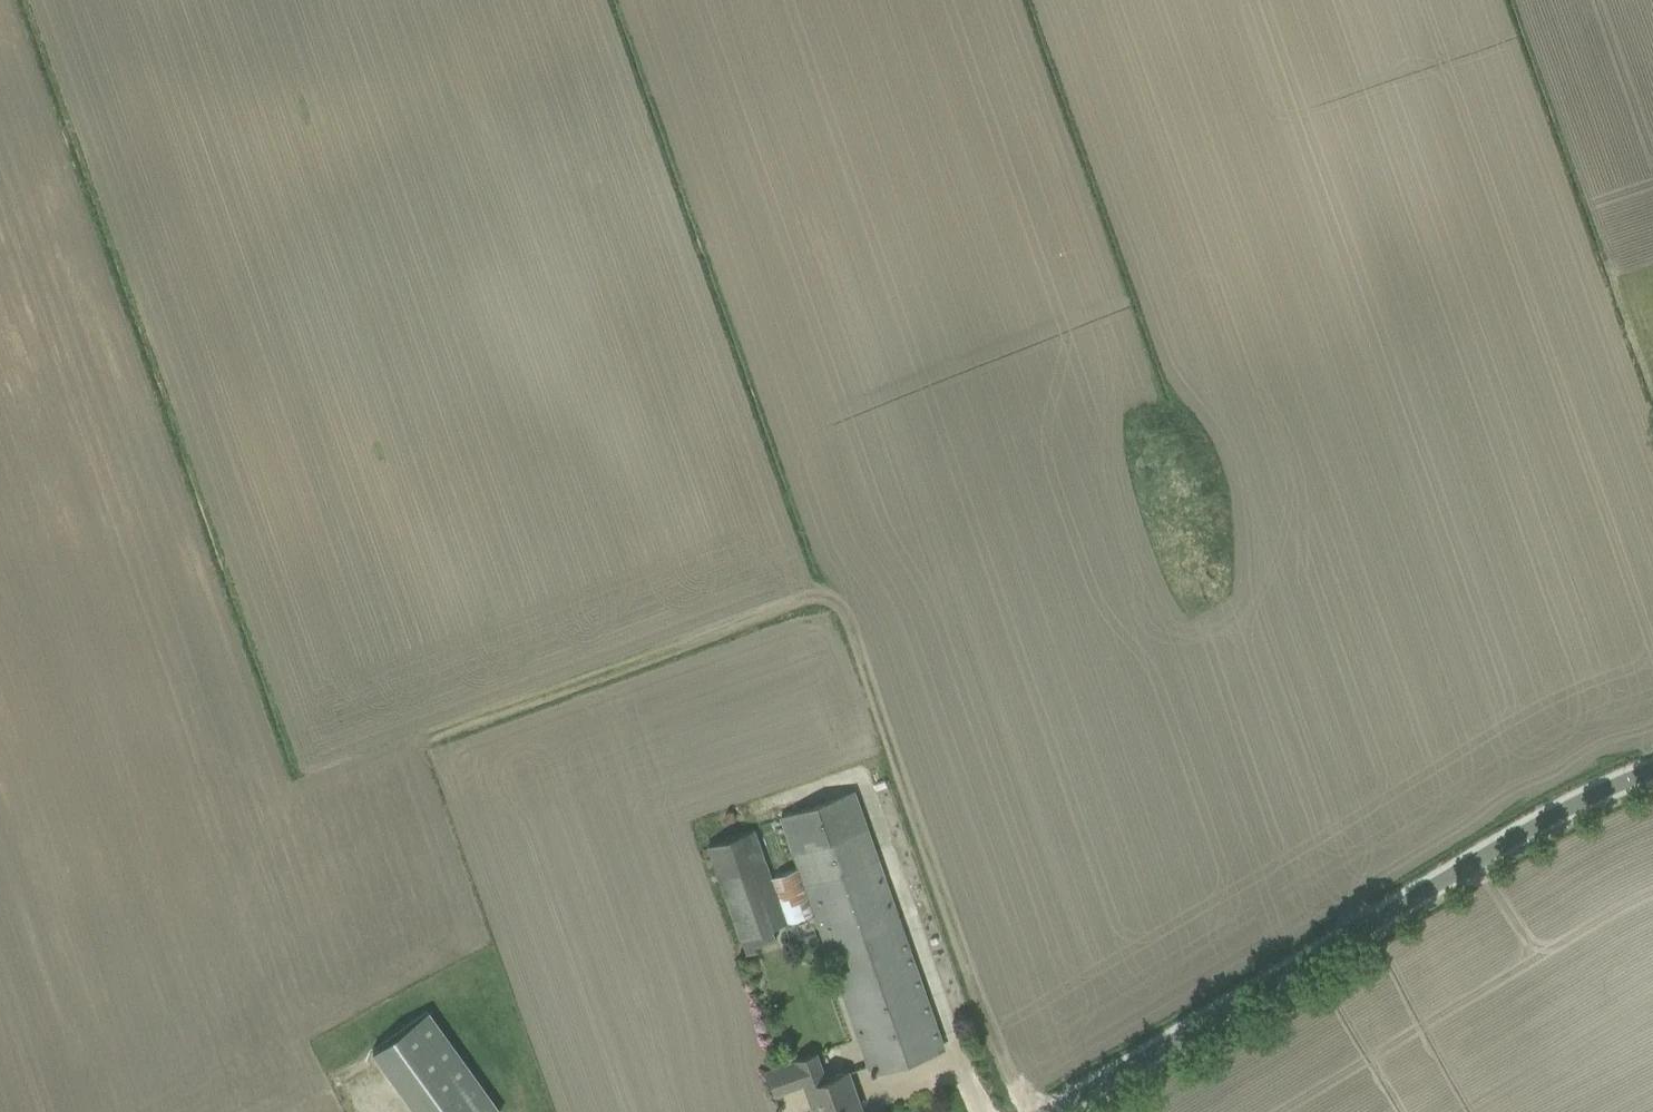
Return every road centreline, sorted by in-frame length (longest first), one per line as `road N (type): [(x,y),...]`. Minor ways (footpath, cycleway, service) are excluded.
road 1 (track): [(1028,1111),(993,1035),(837,599),(820,595),(413,742)]
road 2 (unclassified): [(1053,1111),(1559,809),(1652,770)]

